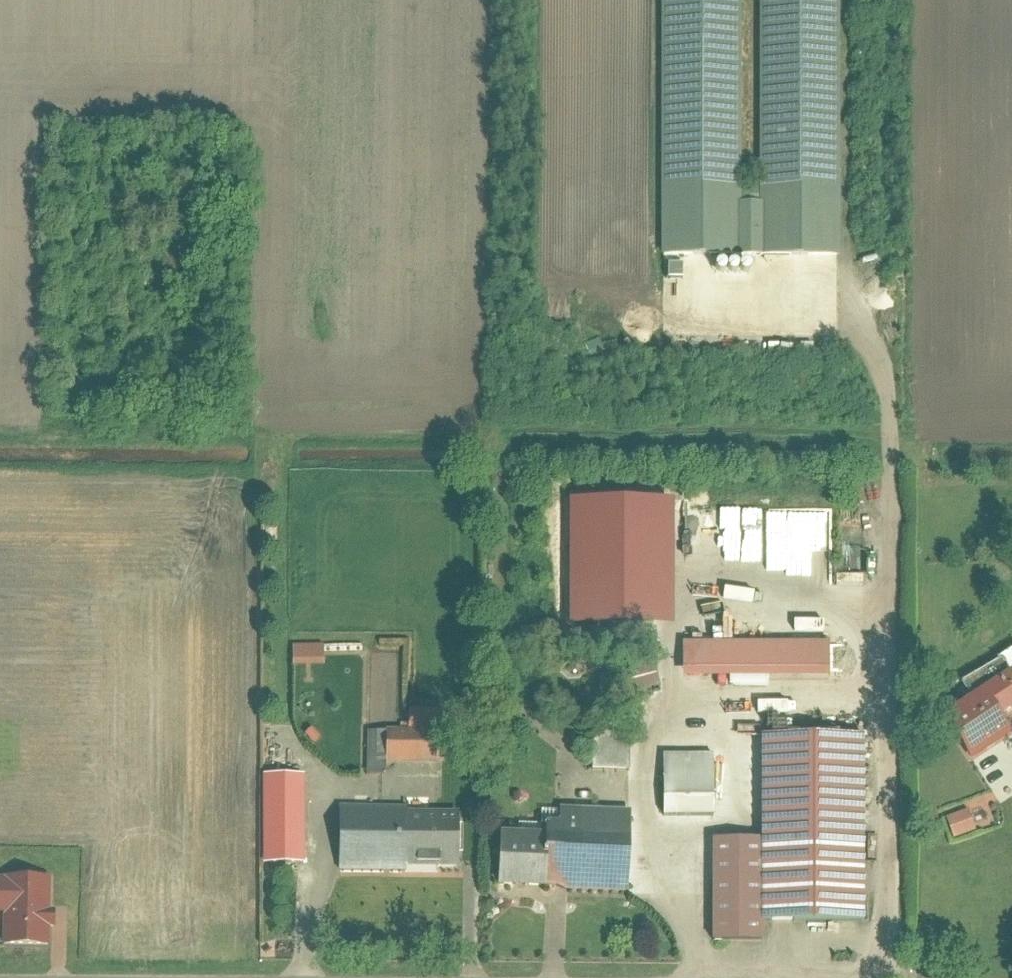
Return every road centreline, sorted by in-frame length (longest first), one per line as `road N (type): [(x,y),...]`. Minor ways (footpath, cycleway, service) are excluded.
road 1 (track): [(863,977),(873,455)]

